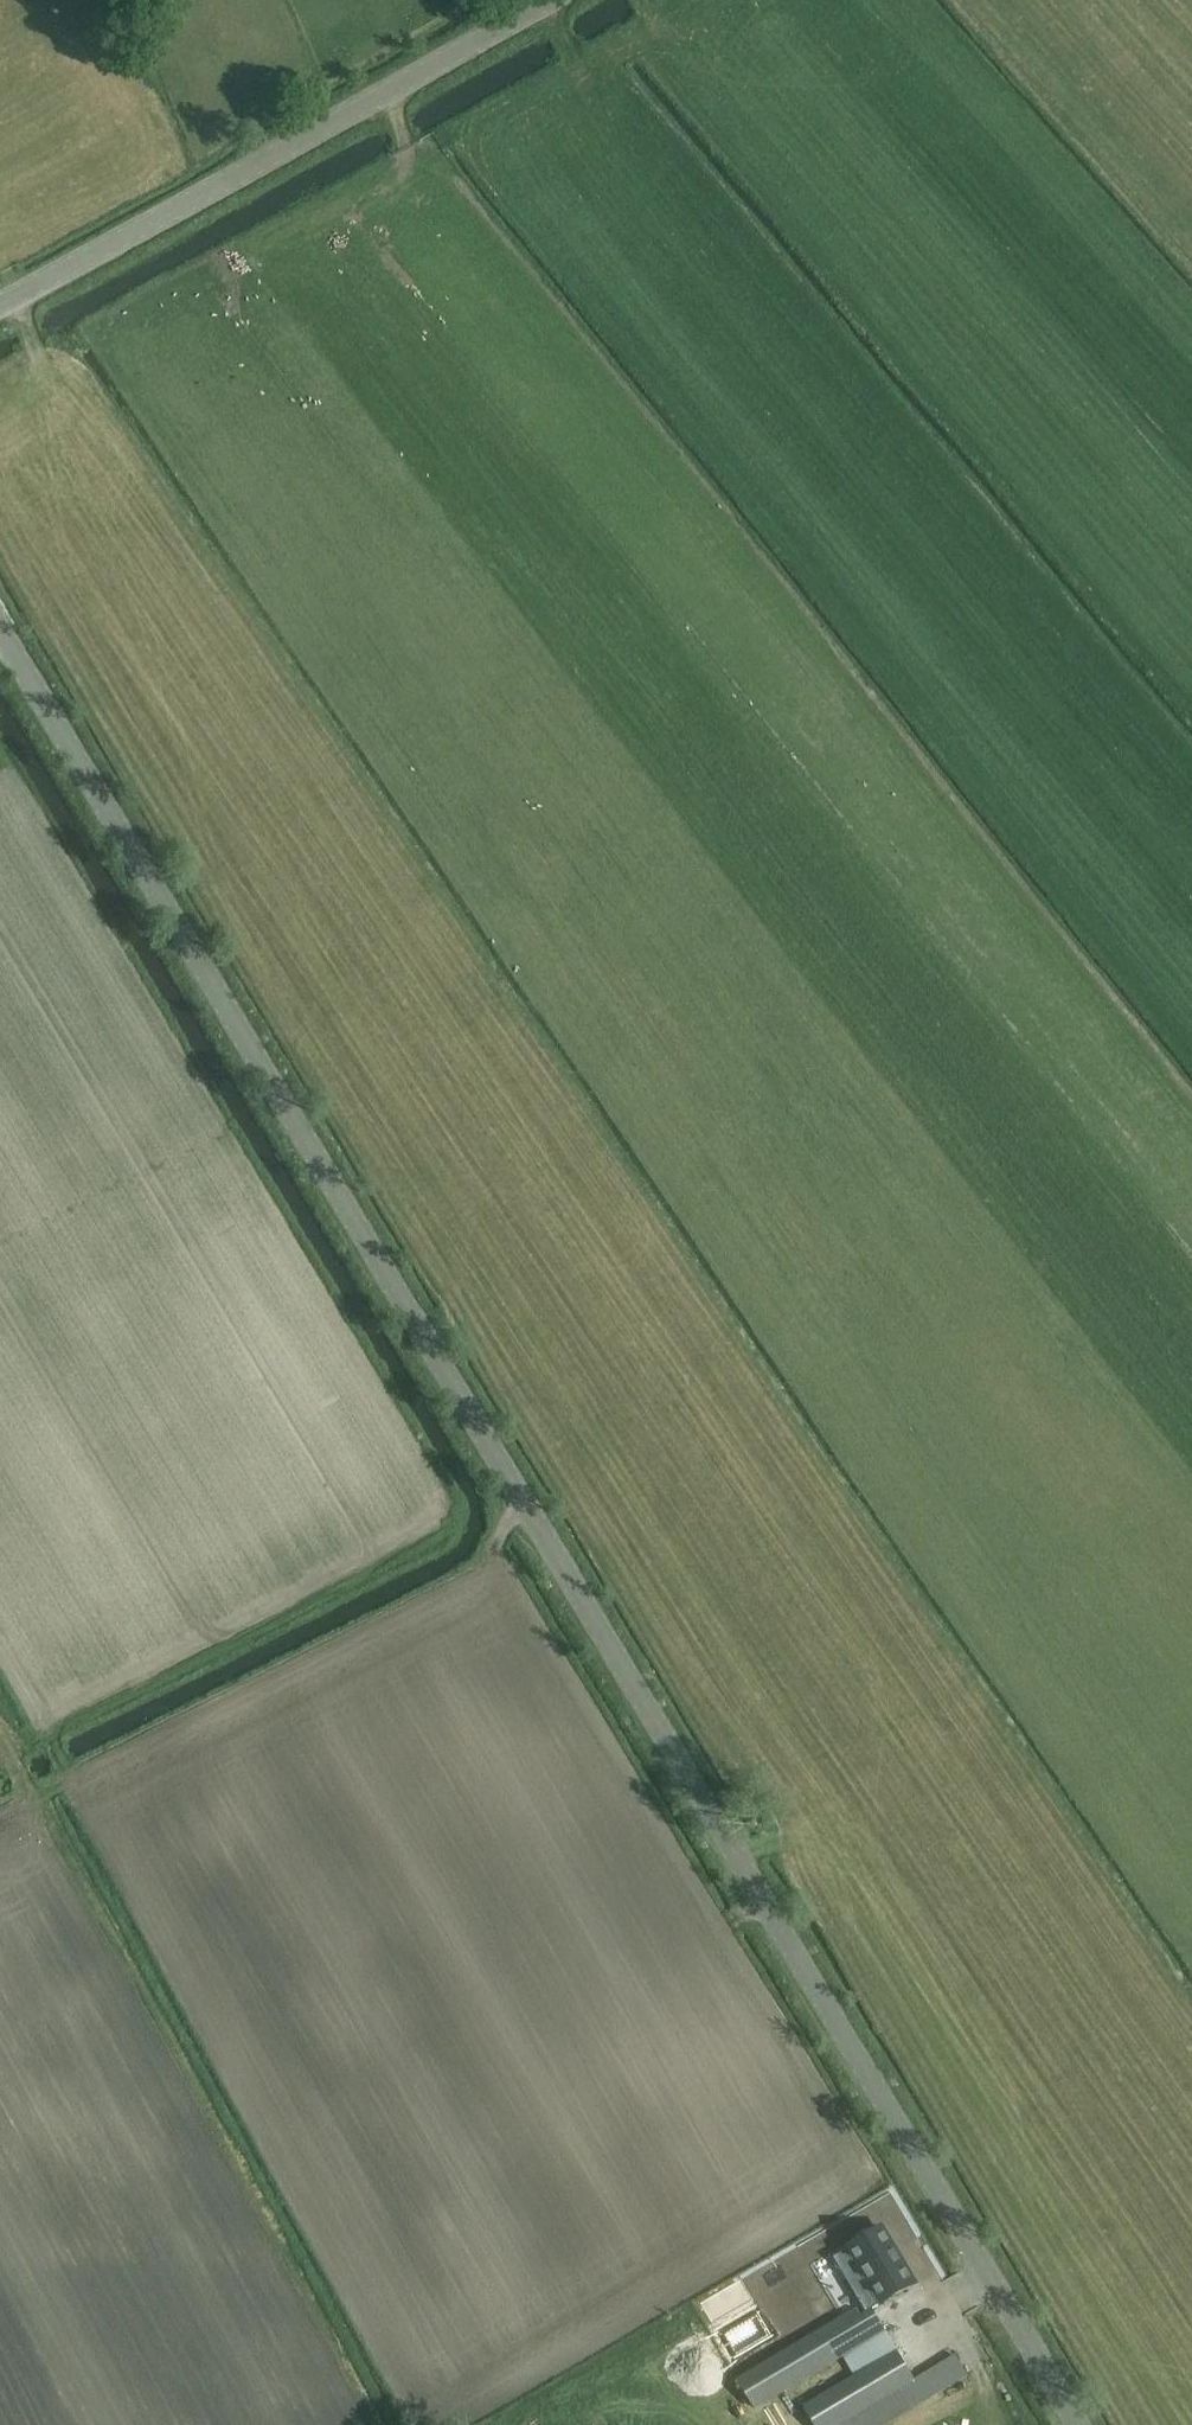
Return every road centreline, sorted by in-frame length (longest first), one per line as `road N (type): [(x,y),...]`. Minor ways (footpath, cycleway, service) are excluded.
road 1 (unclassified): [(1089,2424),(0,625)]
road 2 (unclassified): [(0,301),(542,0)]

